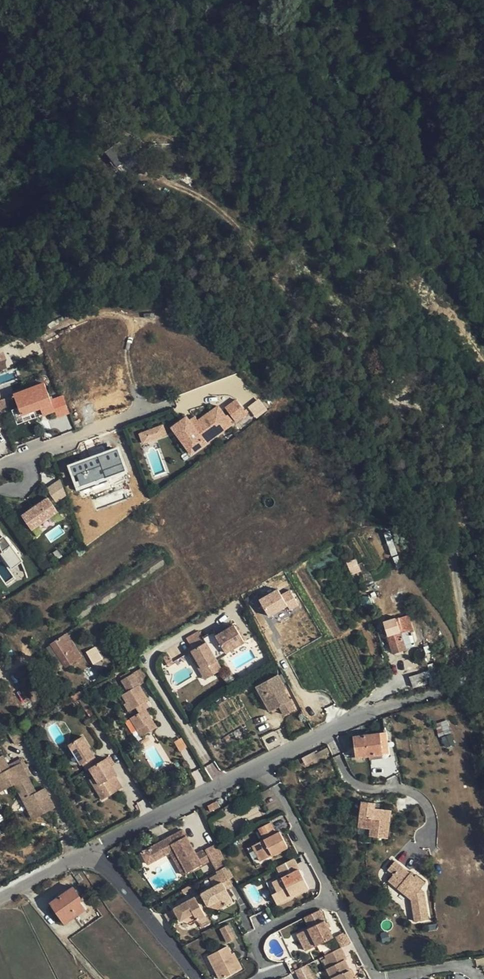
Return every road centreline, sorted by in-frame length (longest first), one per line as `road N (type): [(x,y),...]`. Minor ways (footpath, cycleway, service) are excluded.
road 1 (residential): [(86,855),(346,721),(456,688),(483,703)]
road 2 (residential): [(86,855),(106,865),(199,978)]

